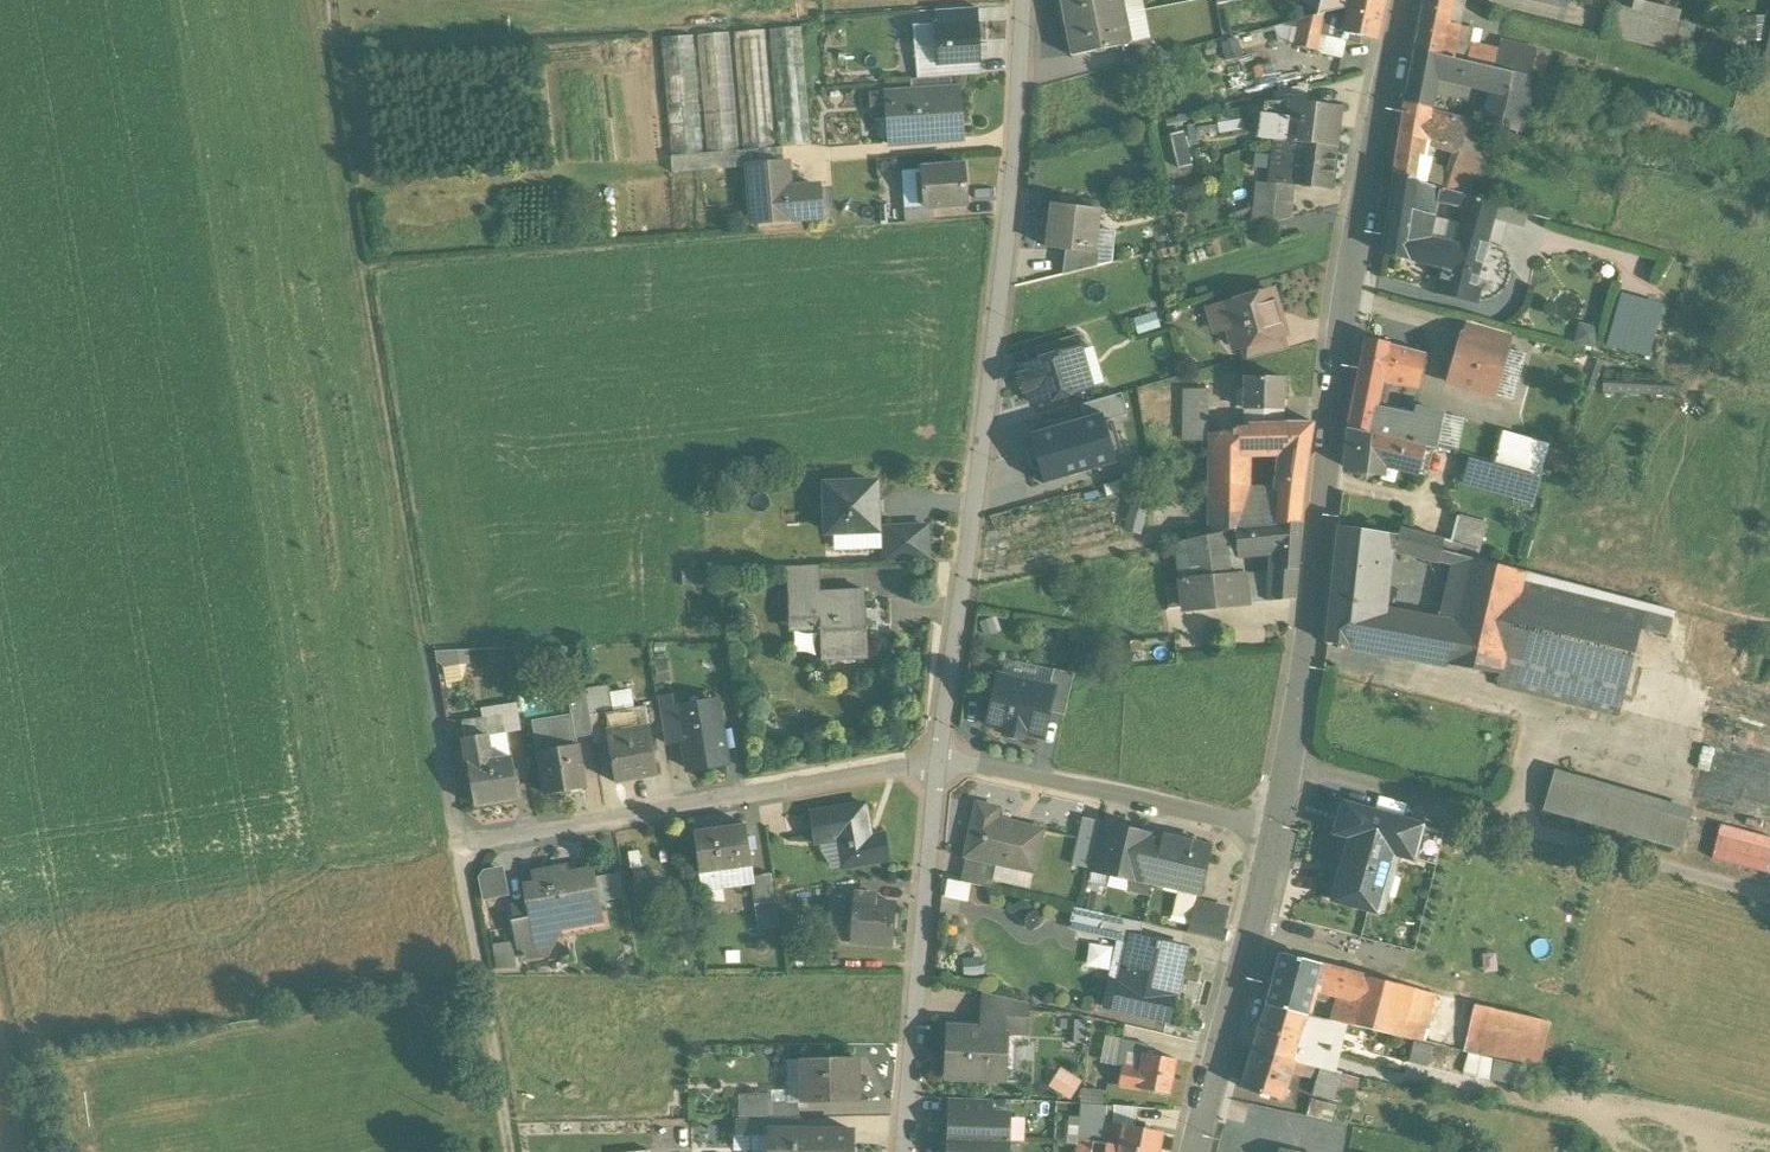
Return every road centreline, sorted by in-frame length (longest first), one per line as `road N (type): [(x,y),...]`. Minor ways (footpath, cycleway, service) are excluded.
road 1 (tertiary): [(1411,0),(1355,275),(1275,832)]
road 2 (residential): [(1023,0),(994,334),(935,763)]
road 3 (track): [(311,0),(425,651)]
road 4 (track): [(1289,766),(1769,898)]
road 5 (residential): [(457,847),(935,763)]
road 6 (residential): [(935,763),(904,1151)]
road 7 (residential): [(935,763),(1275,832)]
road 8 (tertiary): [(1275,832),(1198,1151)]
road 9 (unclassified): [(457,847),(512,1151)]
road 10 (unclassified): [(425,651),(457,847)]

